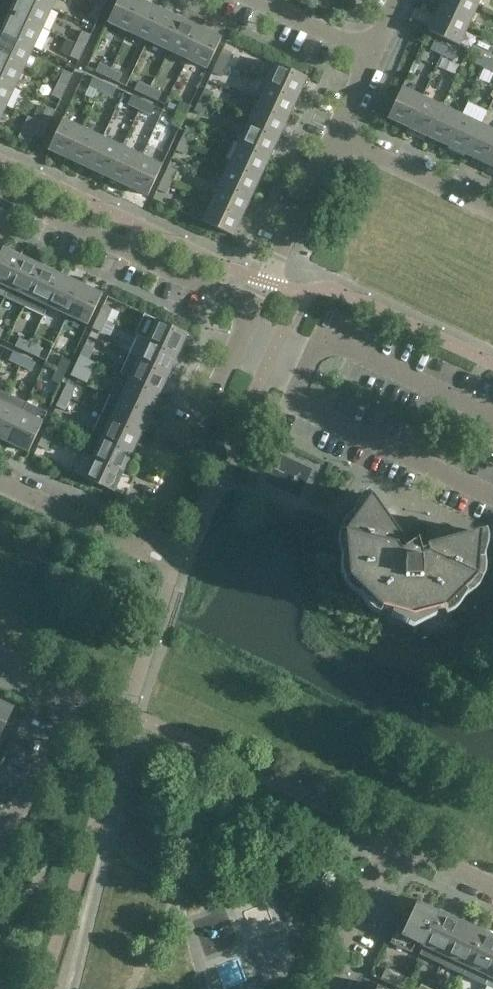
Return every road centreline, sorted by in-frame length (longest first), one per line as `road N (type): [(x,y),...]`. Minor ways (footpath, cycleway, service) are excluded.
road 1 (residential): [(0,483),(138,545),(254,309)]
road 2 (residential): [(492,494),(296,401),(323,339)]
road 3 (residential): [(329,988),(394,842),(492,890)]
road 4 (residential): [(0,841),(71,686),(0,654)]
road 5 (residential): [(254,309),(36,210)]
road 6 (residential): [(254,309),(333,131)]
road 7 (residential): [(492,416),(323,339)]
road 8 (residential): [(492,212),(333,131)]
road 9 (residential): [(370,55),(262,0)]

